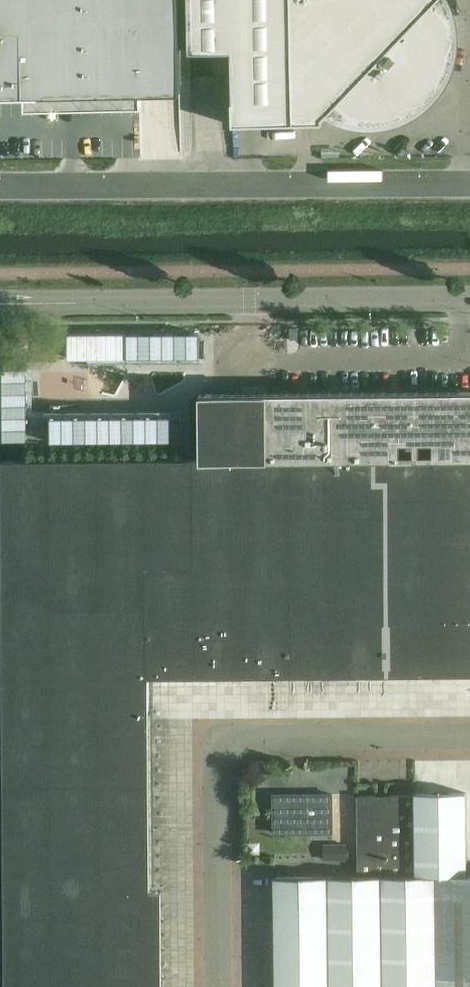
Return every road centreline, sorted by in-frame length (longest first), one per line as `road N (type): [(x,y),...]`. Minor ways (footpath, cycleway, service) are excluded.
road 1 (residential): [(220,986),(217,738),(469,737)]
road 2 (residential): [(0,188),(469,183)]
road 3 (residential): [(251,300),(252,357),(460,354),(458,297)]
road 4 (unclassified): [(0,303),(251,300)]
road 5 (unclassified): [(251,300),(458,297)]

